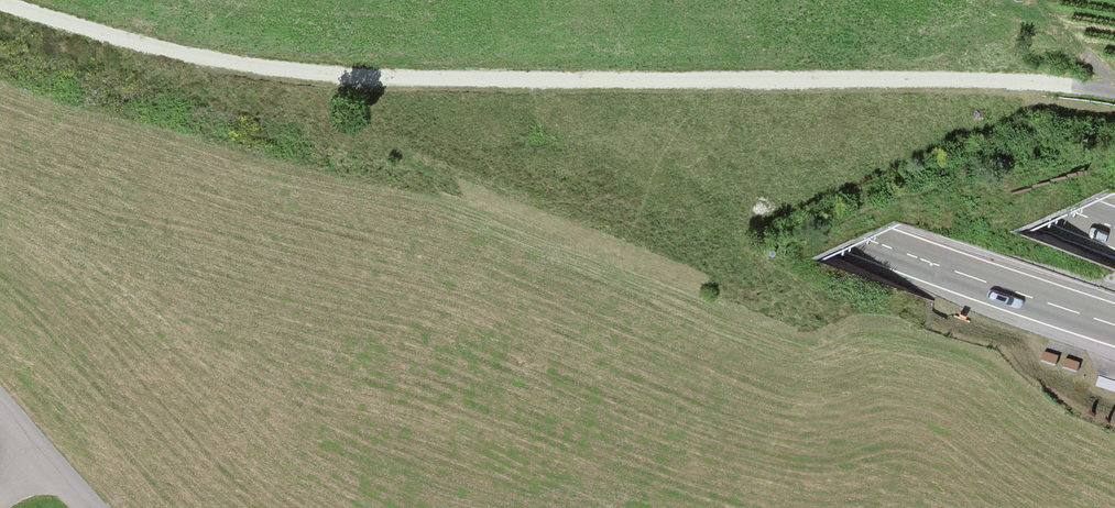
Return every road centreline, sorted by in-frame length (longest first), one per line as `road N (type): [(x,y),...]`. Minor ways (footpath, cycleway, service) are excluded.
road 1 (track): [(0,5),(145,48),(360,78),(1051,81),(1114,94)]
road 2 (motorway): [(344,0),(690,171),(1114,328)]
road 3 (motorway): [(1114,229),(852,124),(591,0)]
road 4 (tertiary): [(85,507),(0,415)]
road 5 (track): [(1033,0),(1114,94)]

